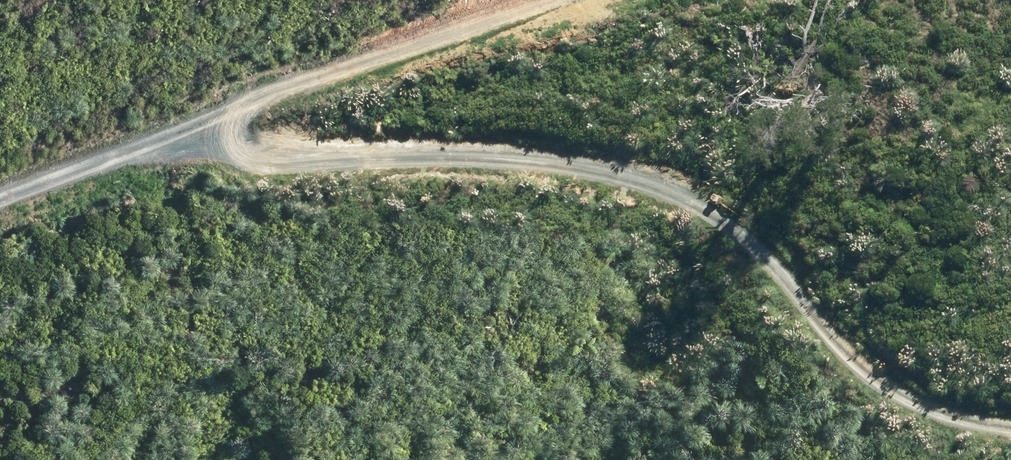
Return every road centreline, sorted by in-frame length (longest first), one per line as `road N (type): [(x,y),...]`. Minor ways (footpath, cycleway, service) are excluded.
road 1 (track): [(183,140),(556,157),(755,225),(876,395),(1010,423)]
road 2 (unclassified): [(546,0),(0,208)]

